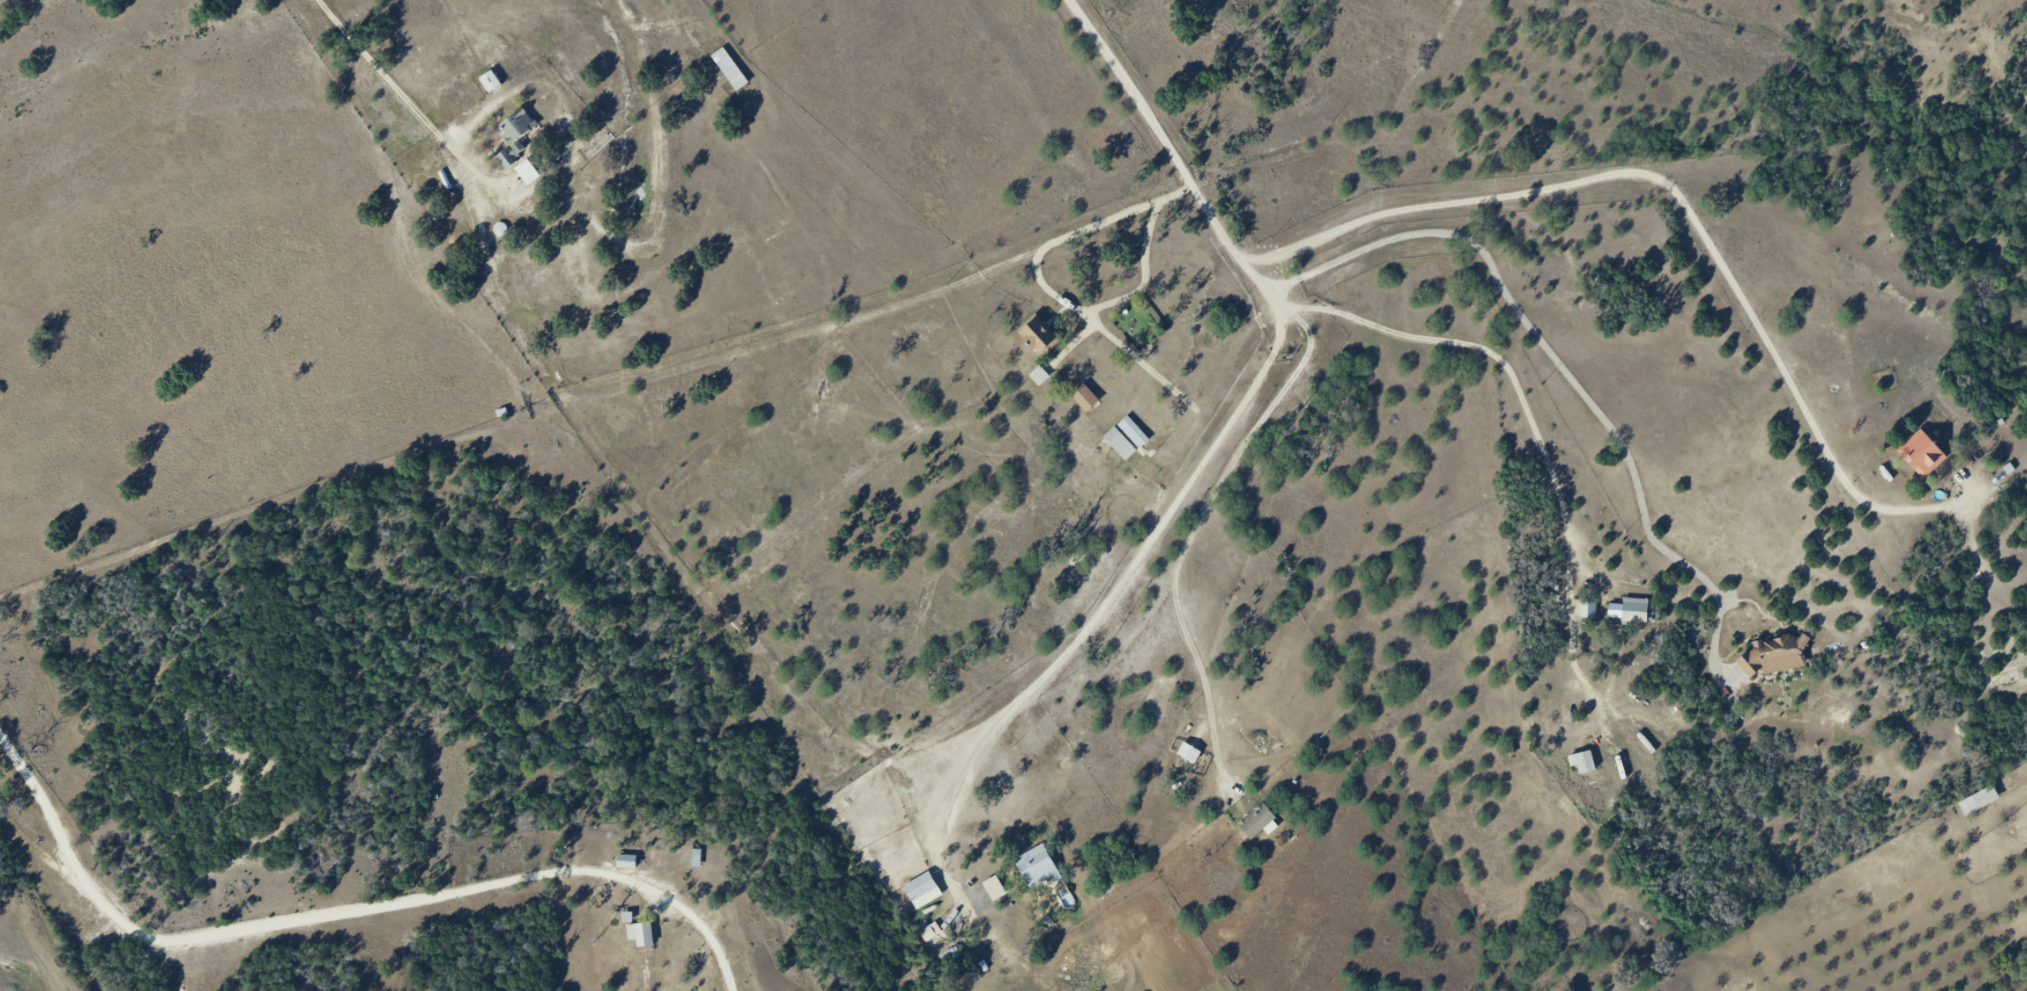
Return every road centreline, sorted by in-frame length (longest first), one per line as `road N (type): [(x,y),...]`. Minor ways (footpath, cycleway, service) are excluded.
road 1 (residential): [(1075,0),(1284,312),(1279,361)]

